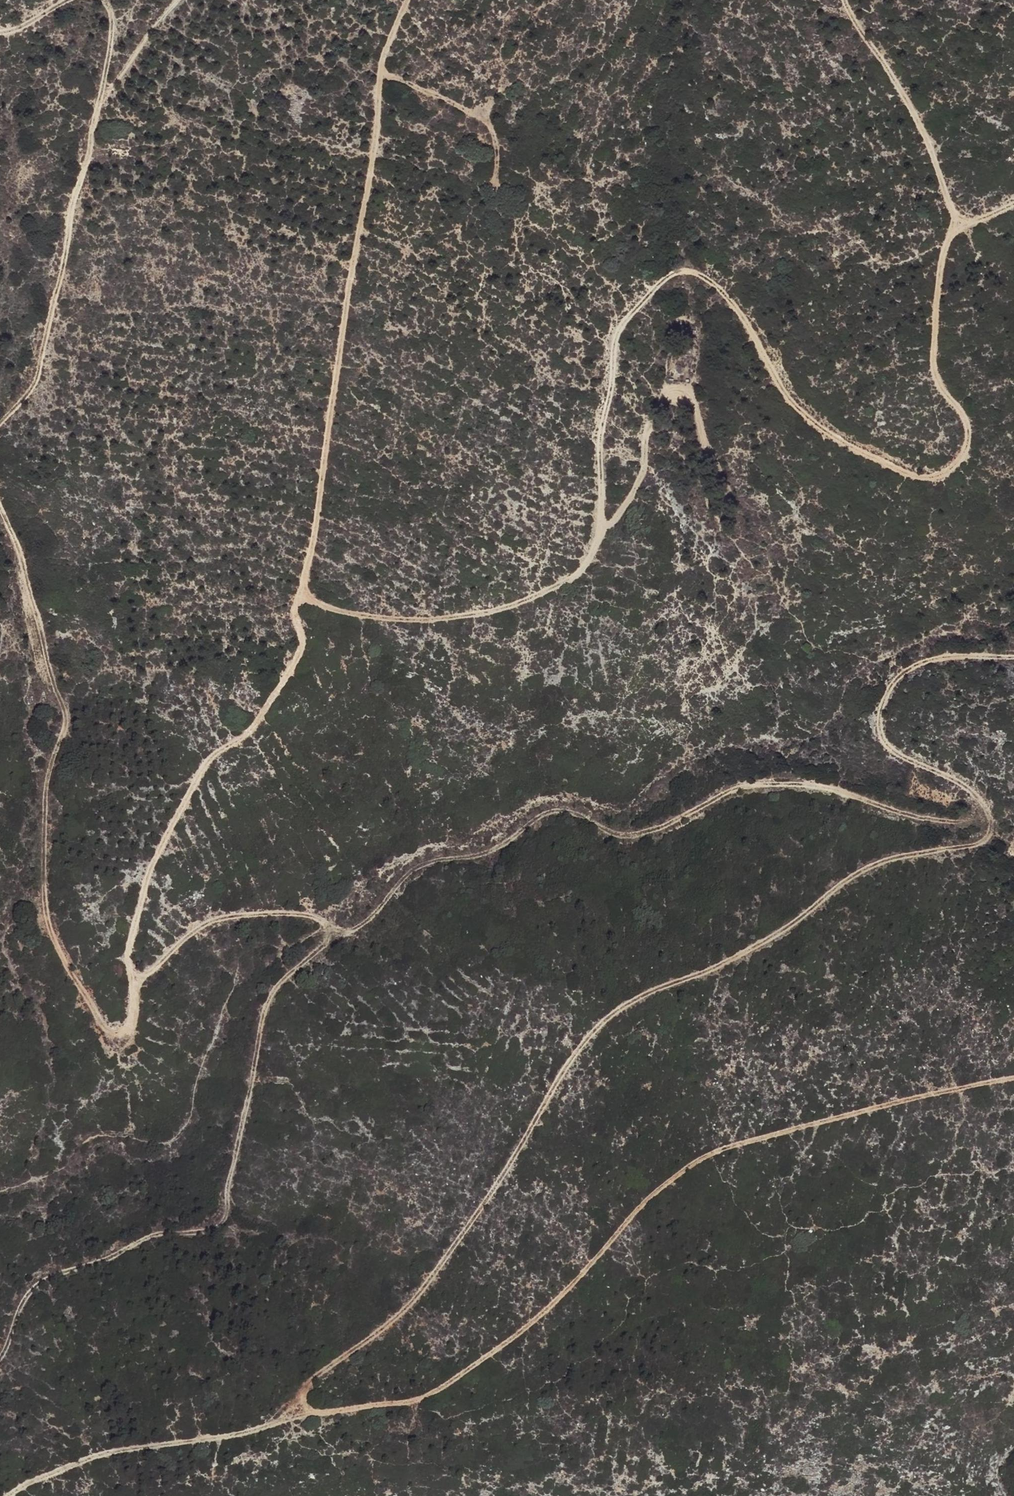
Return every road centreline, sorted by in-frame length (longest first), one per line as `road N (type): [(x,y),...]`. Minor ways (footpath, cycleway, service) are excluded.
road 1 (track): [(954,208),(935,366),(970,439),(938,476),(865,454),(796,405),(723,293),(693,272),(673,272),(617,331),(598,435),(602,527),(590,559),(561,584),(492,612),(430,620),(316,603),(304,595),(326,424),(385,53),(408,0)]
road 2 (track): [(1013,1079),(707,1155),(661,1188),(565,1293),(508,1342),(418,1401),(120,1450),(6,1495)]
road 3 (track): [(299,1415),(314,1380),(409,1306),(447,1257),(565,1070),(615,1011),(775,938),(883,860),(988,840),(987,807)]
road 4 (track): [(987,807),(963,824),(892,812),(820,786),(764,786),(632,837),(563,809),(493,853),(426,863),(380,912),(338,941)]
road 5 (track): [(0,509),(68,716),(47,793),(44,892),(55,945),(112,1035),(123,1032),(134,978)]
road 6 (track): [(0,1364),(24,1303),(48,1279),(111,1261),(158,1234),(226,1225),(227,1182),(251,1103),(266,1006),(274,989),(338,941)]
road 7 (track): [(178,0),(97,105),(32,381),(0,421)]
road 8 (track): [(304,595),(295,608),(298,651),(287,672),(249,733),(204,762),(148,870),(125,952),(134,978)]
road 9 (track): [(1013,658),(940,657),(909,669),(883,711),(880,742),(964,784),(987,807)]
road 10 (track): [(1013,201),(974,214),(954,208),(846,0)]
road 11 (track): [(338,941),(311,915),(224,915),(199,925),(134,978)]

